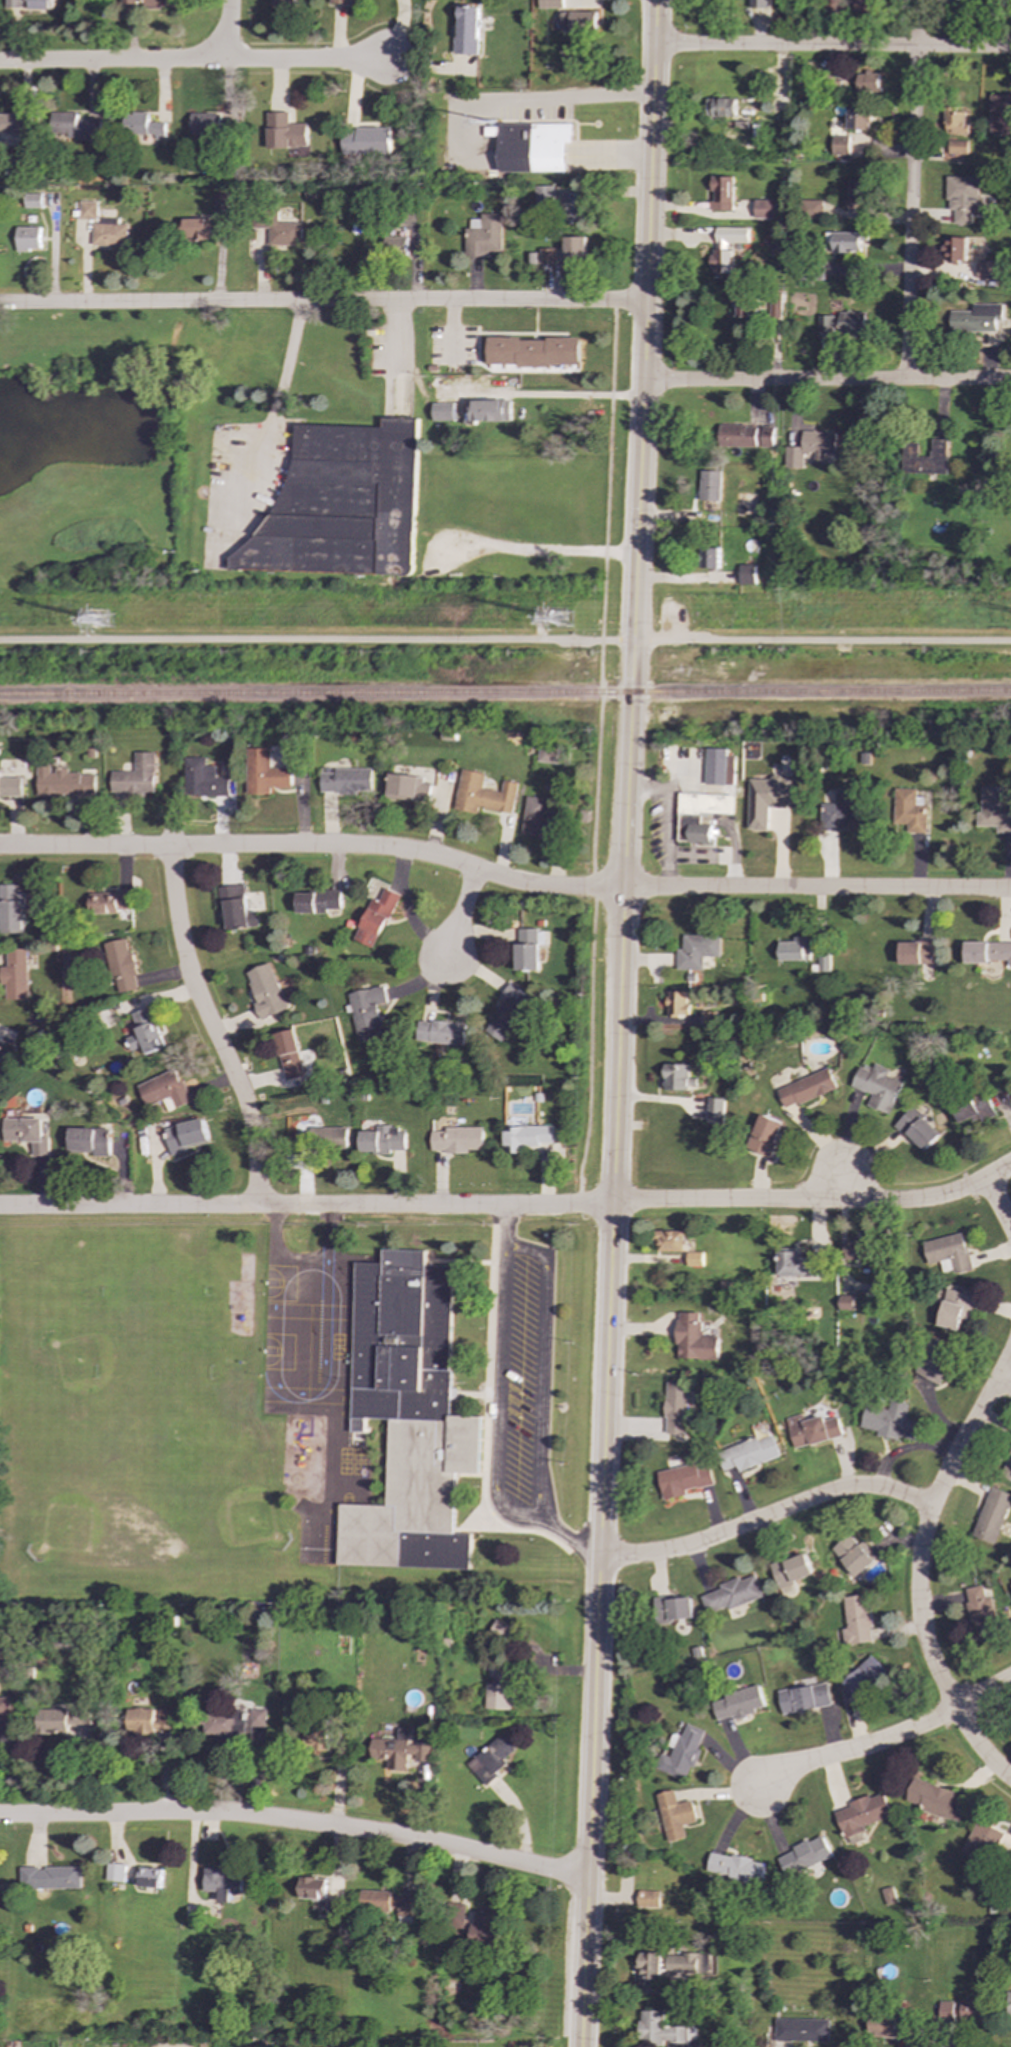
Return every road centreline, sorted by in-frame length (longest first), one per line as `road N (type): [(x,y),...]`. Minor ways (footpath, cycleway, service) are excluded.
road 1 (tertiary): [(625,887),(657,0)]
road 2 (residential): [(841,1202),(0,1207)]
road 3 (tertiary): [(625,887),(601,1555)]
road 4 (residential): [(646,299),(0,301)]
road 5 (residential): [(594,887),(520,883),(399,849),(0,848)]
road 6 (residential): [(587,1875),(249,1815),(0,1816)]
road 7 (tertiary): [(601,1555),(581,2046)]
road 8 (residential): [(1010,890),(594,887)]
road 9 (residential): [(917,0),(907,381)]
road 10 (residential): [(1010,1354),(940,1492),(921,1570),(934,1663),(957,1709)]
road 11 (residential): [(170,847),(184,961),(246,1108),(261,1206)]
road 12 (residential): [(1010,380),(643,382)]
road 13 (residential): [(1010,49),(655,45)]
road 14 (residential): [(934,1508),(850,1488),(697,1545),(601,1555)]
road 15 (residential): [(957,1709),(771,1775),(759,1789)]
road 16 (residential): [(212,50),(171,61),(0,64)]
road 17 (residential): [(1010,1166),(923,1201),(841,1202)]
road 18 (residential): [(212,50),(247,62),(382,56)]

